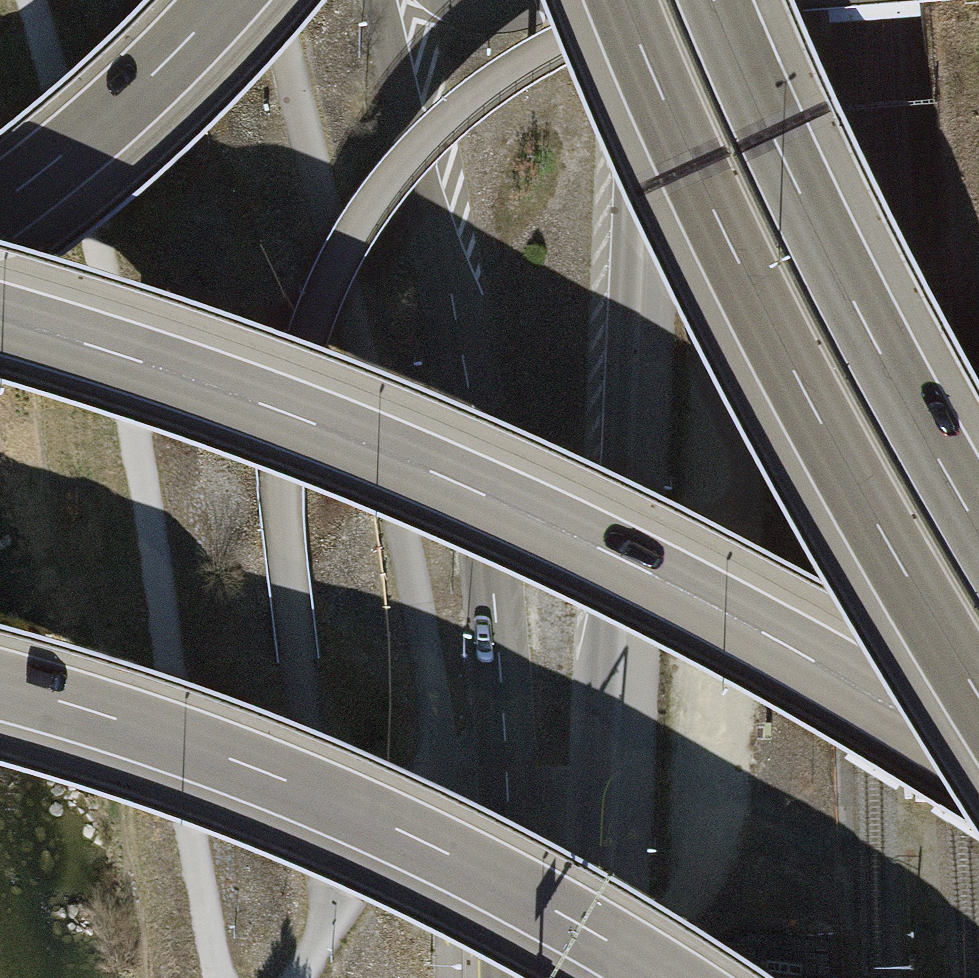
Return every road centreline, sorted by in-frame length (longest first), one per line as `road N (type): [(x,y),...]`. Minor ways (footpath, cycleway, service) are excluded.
road 1 (track): [(693,0),(574,34),(475,96),(394,176),(334,266),(286,401),(277,484),(324,880),(322,935)]
road 2 (motorway): [(978,759),(710,599),(471,483),(238,391),(0,314)]
road 3 (track): [(215,977),(189,857),(138,463),(31,0)]
road 4 (primary): [(390,0),(462,356),(521,875),(542,977)]
road 5 (primary): [(559,977),(586,850),(621,380),(638,0)]
road 6 (motorway): [(622,0),(691,172),(978,701)]
road 7 (motorway): [(0,686),(254,768),(421,841),(664,977)]
road 8 (motorway): [(978,526),(849,289),(717,0)]
road 9 (motorway): [(0,206),(122,106),(226,0)]
road 10 (track): [(322,935),(440,809)]

